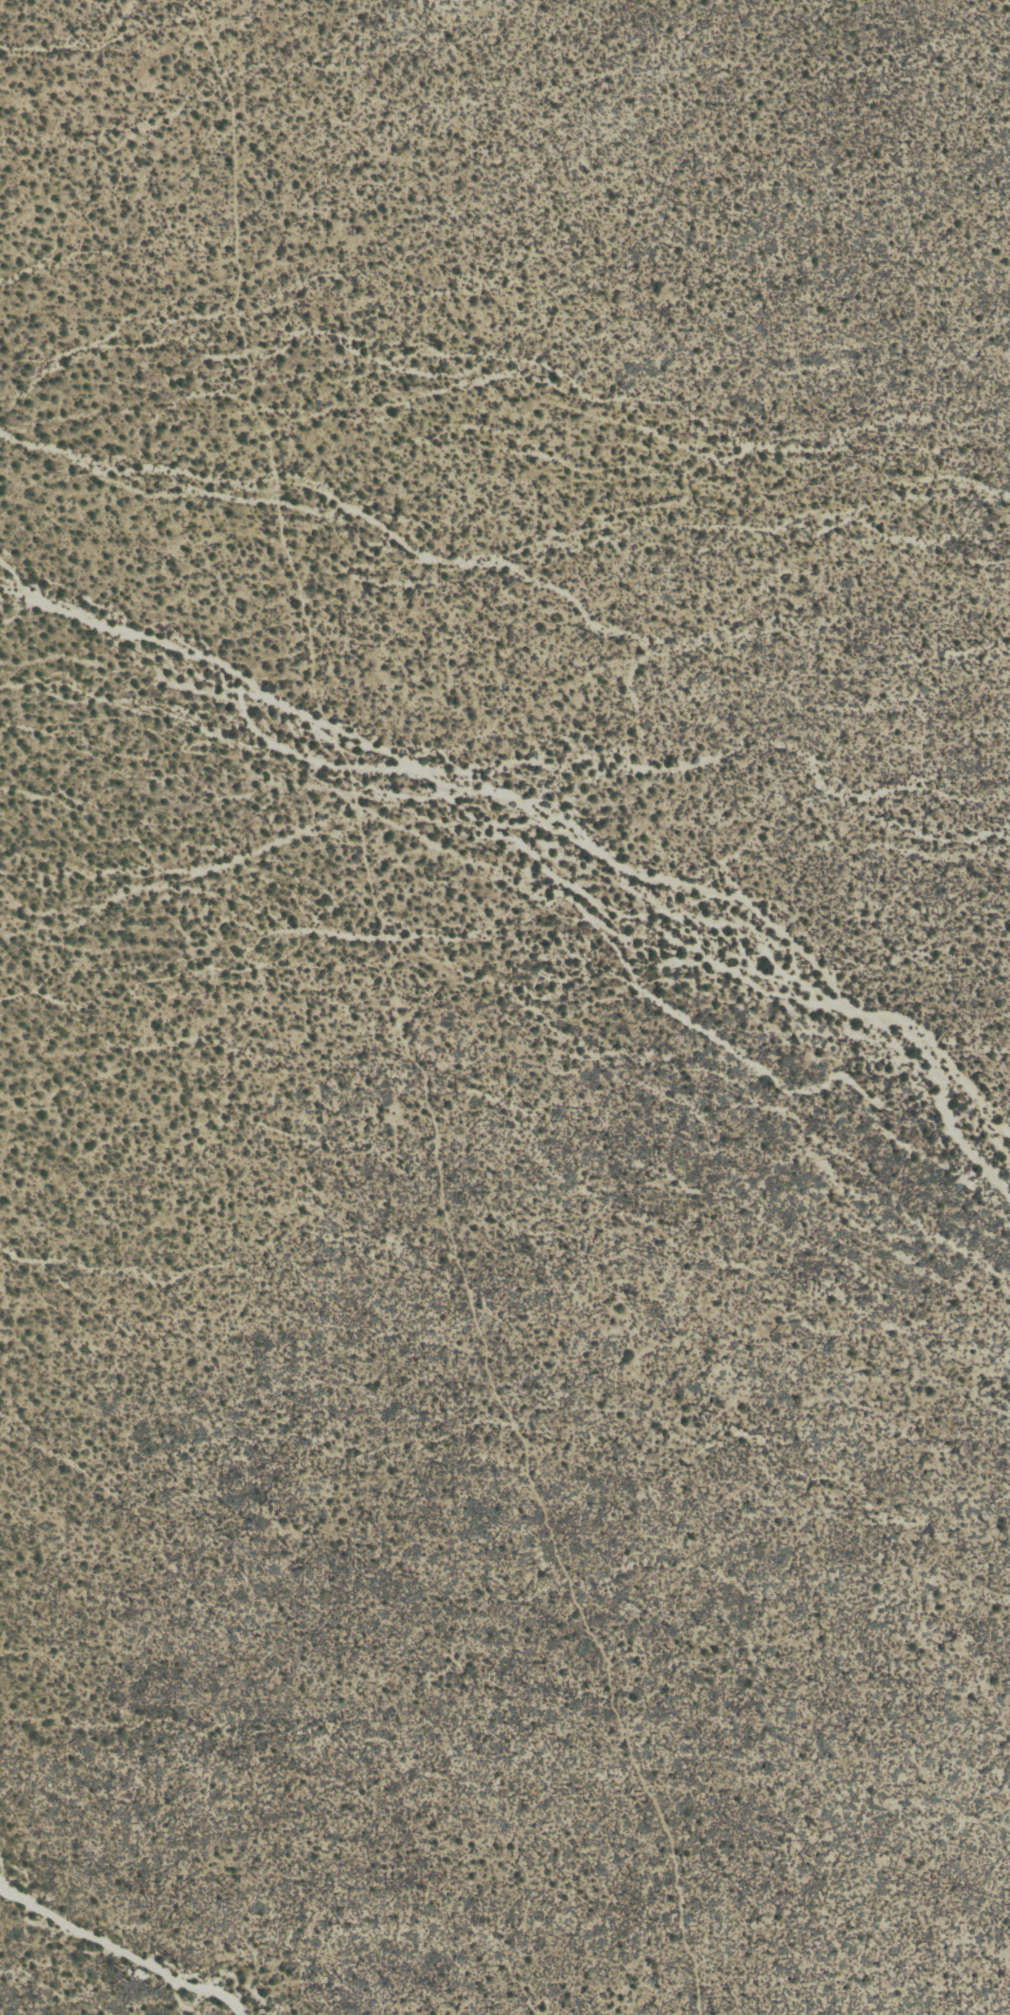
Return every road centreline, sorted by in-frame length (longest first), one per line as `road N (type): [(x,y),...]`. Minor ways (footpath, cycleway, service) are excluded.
road 1 (track): [(240,2014),(229,2000),(177,1983),(0,1887)]

